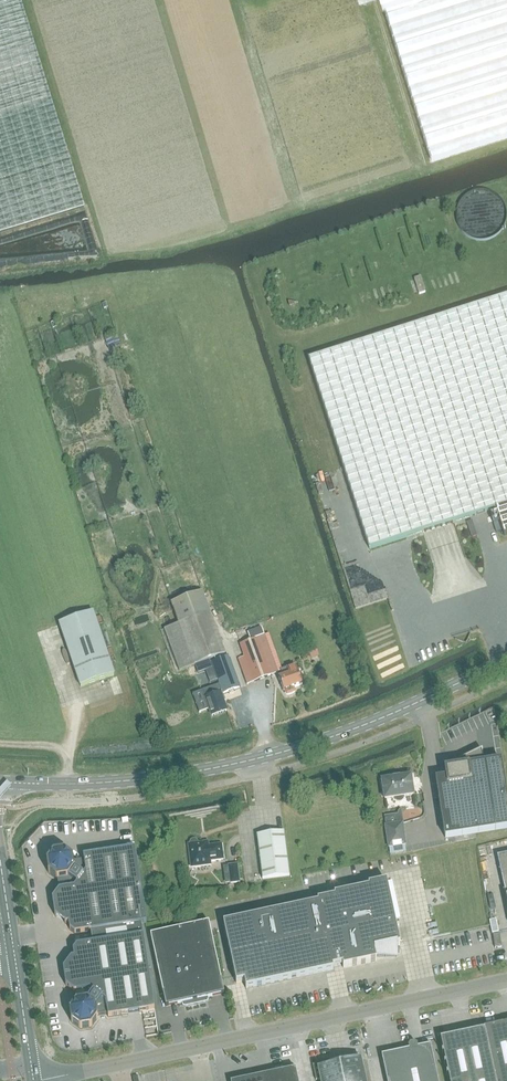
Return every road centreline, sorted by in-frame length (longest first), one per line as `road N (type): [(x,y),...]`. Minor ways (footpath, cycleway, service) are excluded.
road 1 (tertiary): [(506,660),(366,724),(256,759),(131,781),(0,782)]
road 2 (unclassified): [(41,1080),(506,982)]
road 3 (tertiary): [(33,1080),(15,957)]

